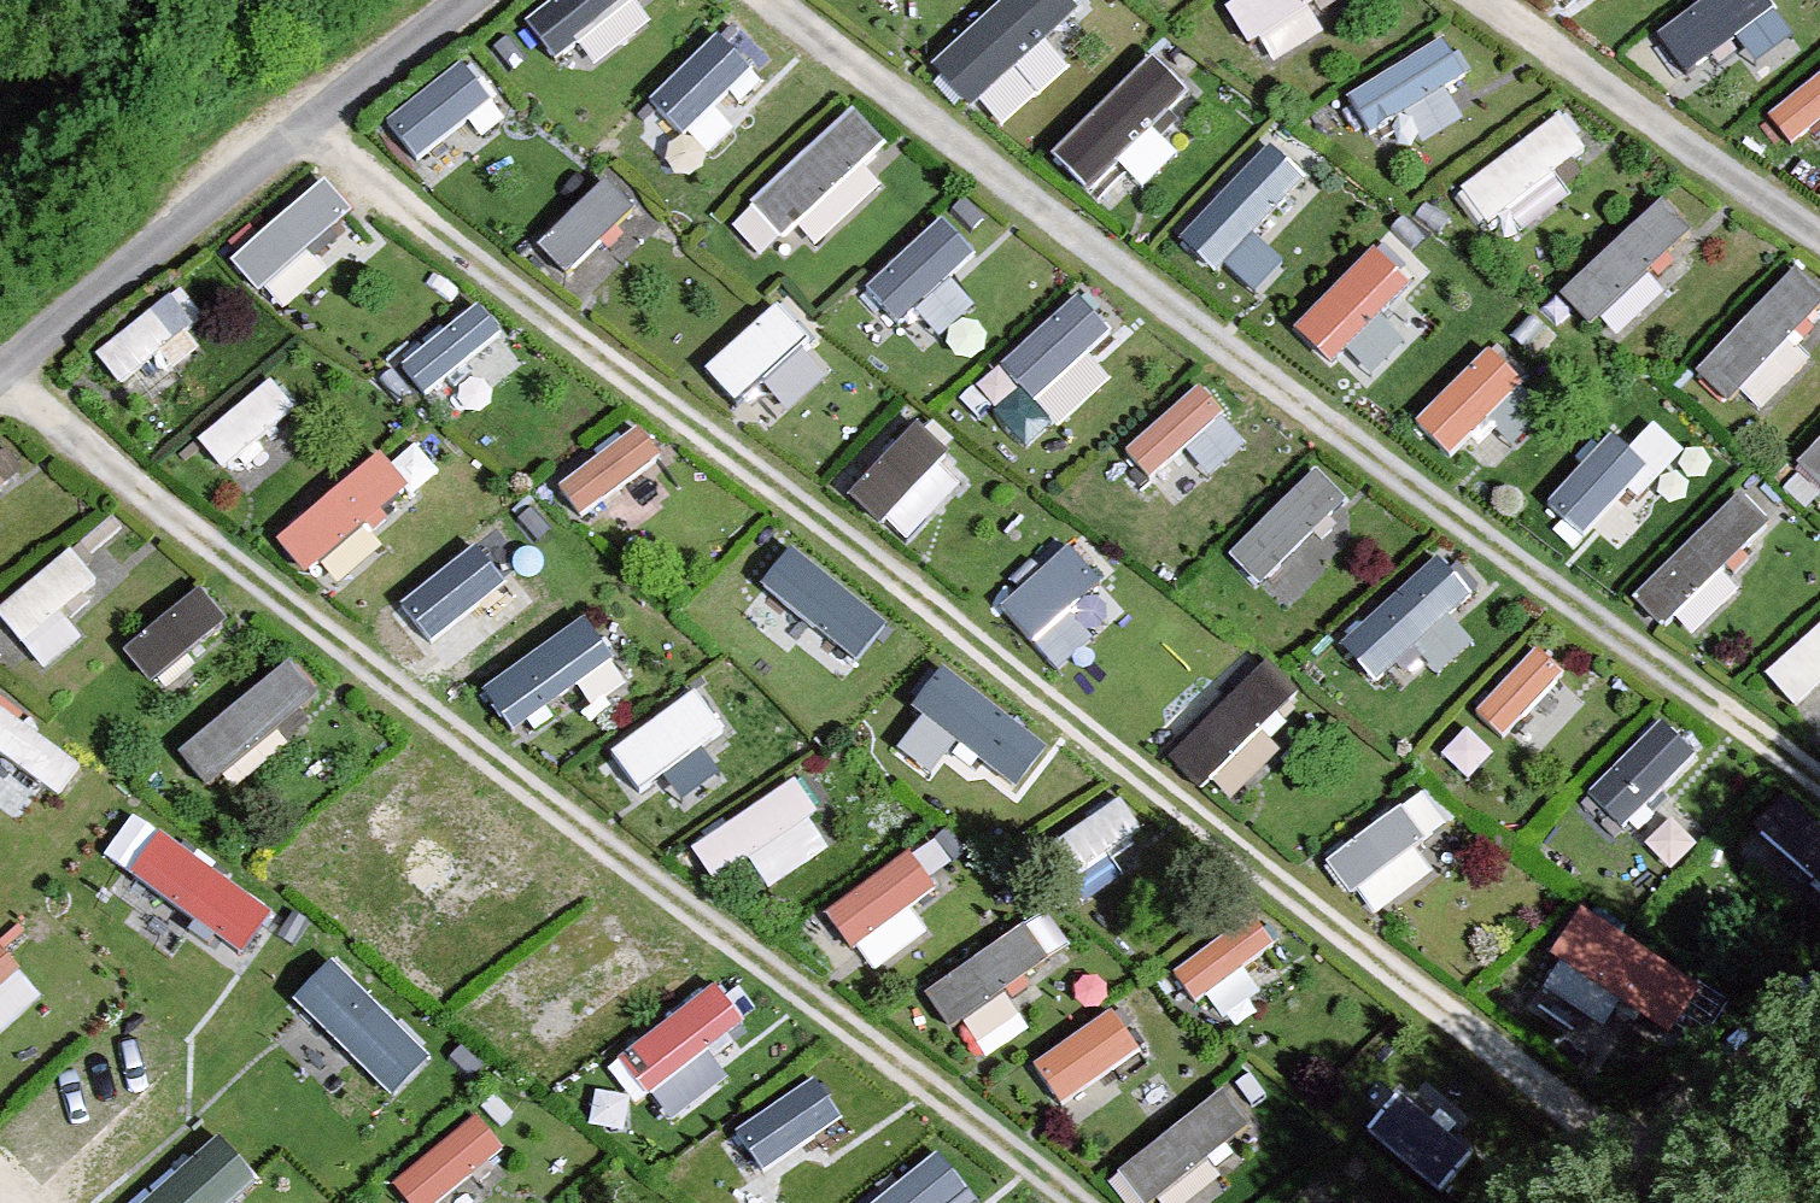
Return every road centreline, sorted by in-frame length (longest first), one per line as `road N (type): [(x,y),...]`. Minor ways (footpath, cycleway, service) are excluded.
road 1 (unclassified): [(480,0),(0,377)]

